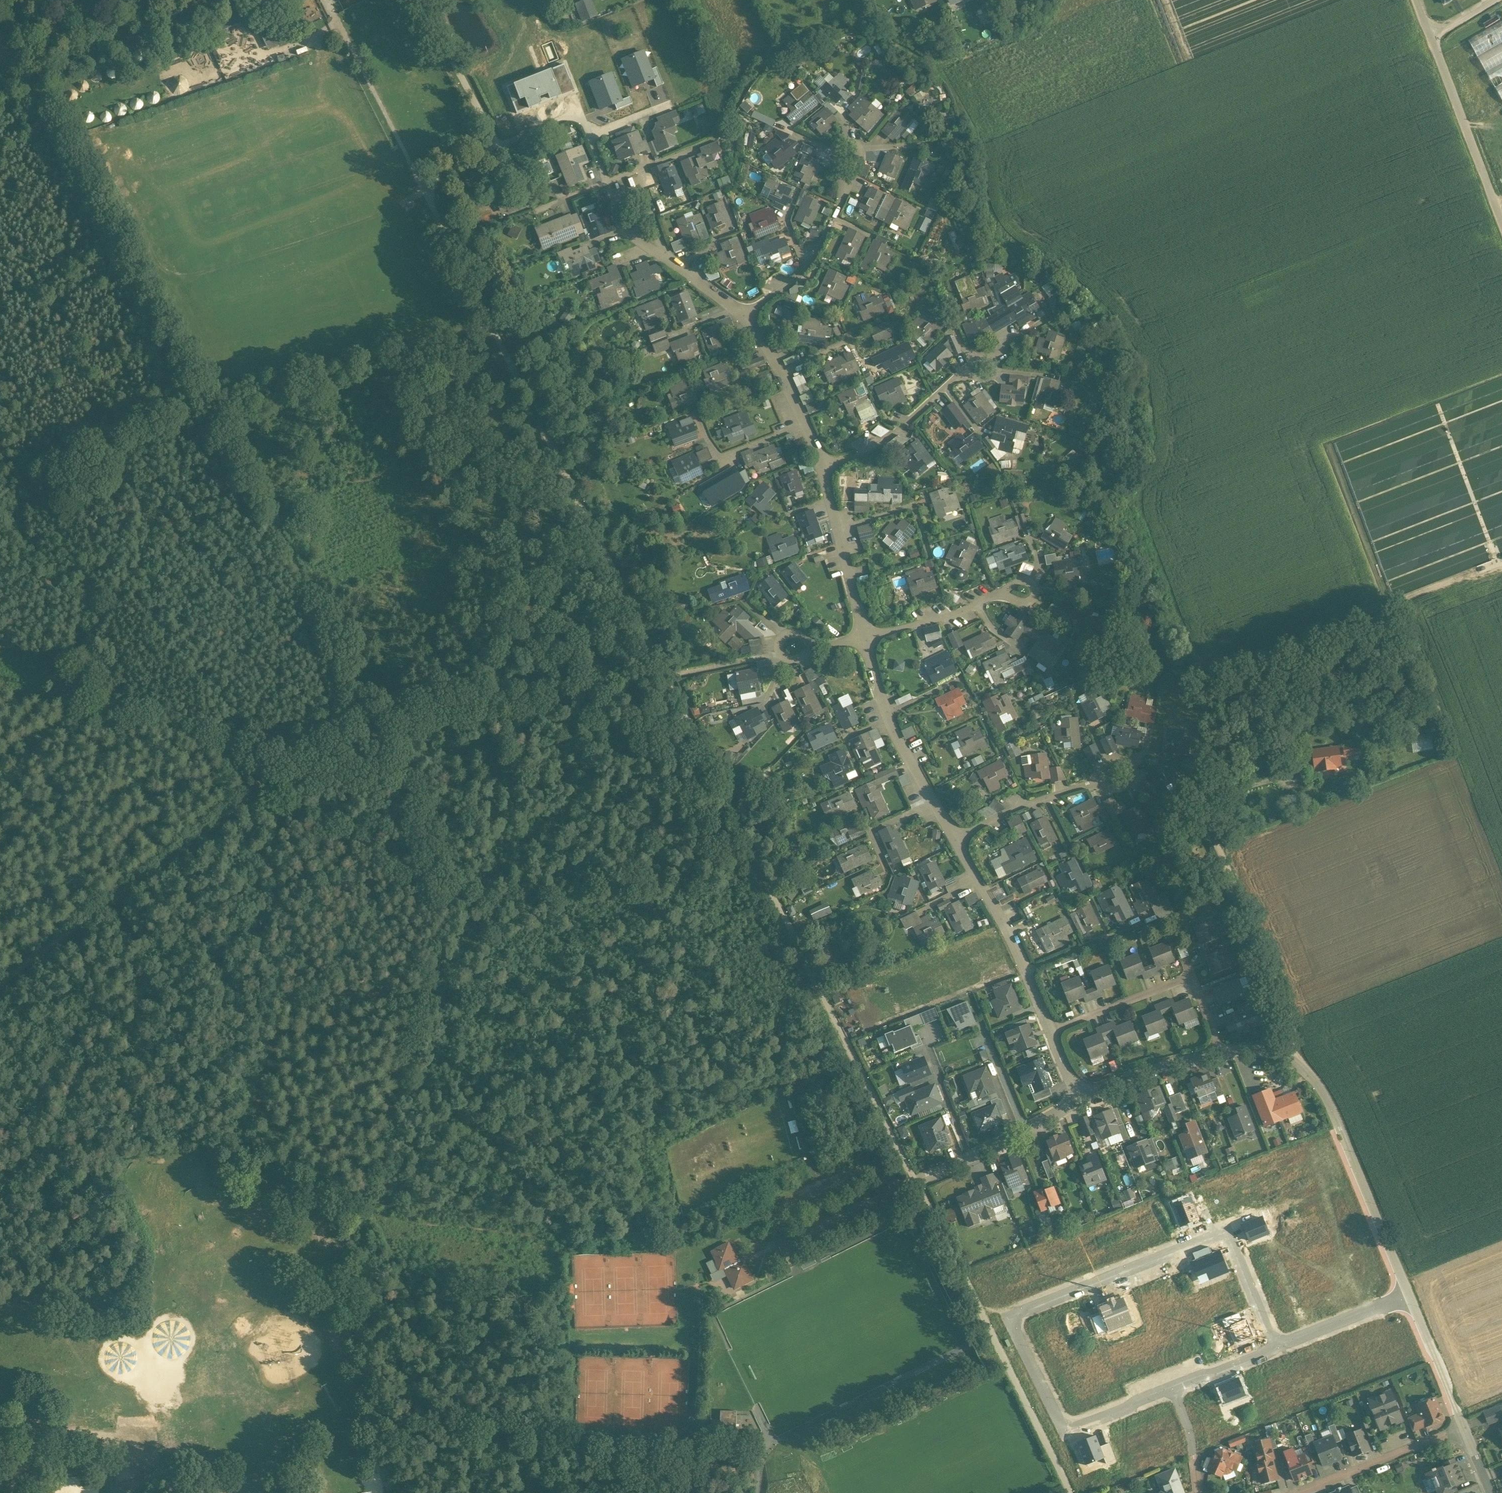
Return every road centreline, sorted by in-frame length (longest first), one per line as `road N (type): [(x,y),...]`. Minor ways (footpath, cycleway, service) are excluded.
road 1 (track): [(665,676),(898,1124),(1074,1492)]
road 2 (track): [(0,987),(255,793),(380,722),(665,676)]
road 3 (track): [(665,676),(430,204),(432,182),(442,174),(498,150)]
road 4 (residential): [(1175,1390),(1067,1426),(1014,1324),(1019,1311),(1220,1234),(1230,1239),(1276,1350)]
road 5 (residential): [(1413,1295),(1311,1073),(1264,1047),(1220,1052)]
road 6 (track): [(1295,1057),(1292,1019),(1215,838),(1241,768)]
road 7 (residential): [(956,841),(1028,805),(1117,776),(1215,838)]
road 8 (residential): [(1220,1052),(1189,978),(1053,1032)]
road 9 (residential): [(868,638),(885,708),(956,841)]
road 10 (residential): [(956,841),(1053,1032)]
road 11 (residential): [(995,360),(868,452),(825,473)]
road 12 (unclassified): [(1501,224),(1430,35)]
road 13 (track): [(43,79),(220,5)]
road 14 (residential): [(743,318),(791,392),(825,473)]
road 15 (residential): [(1301,1492),(1464,1426)]
road 16 (residential): [(1037,590),(868,638)]
road 17 (residential): [(1078,1099),(922,1178)]
road 18 (residential): [(825,473),(868,638)]
road 19 (residential): [(1220,1052),(1078,1099)]
road 20 (residential): [(1413,1295),(1276,1350)]
road 21 (residential): [(1464,1426),(1413,1295)]

